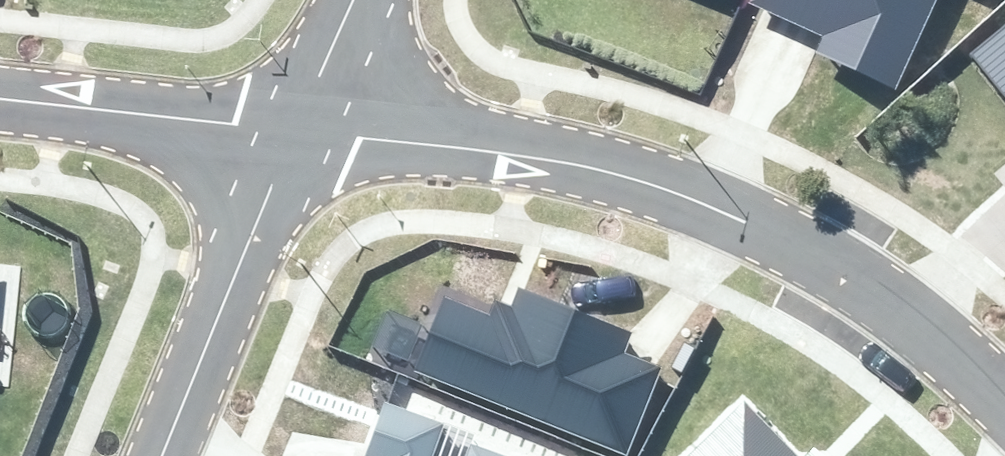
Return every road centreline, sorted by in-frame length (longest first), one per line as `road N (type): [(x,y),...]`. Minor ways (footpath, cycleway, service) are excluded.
road 1 (residential): [(1004,401),(869,286),(744,221),(607,169),(297,131)]
road 2 (residential): [(163,455),(297,131)]
road 3 (residential): [(297,131),(0,98)]
road 4 (residential): [(297,131),(353,0)]

